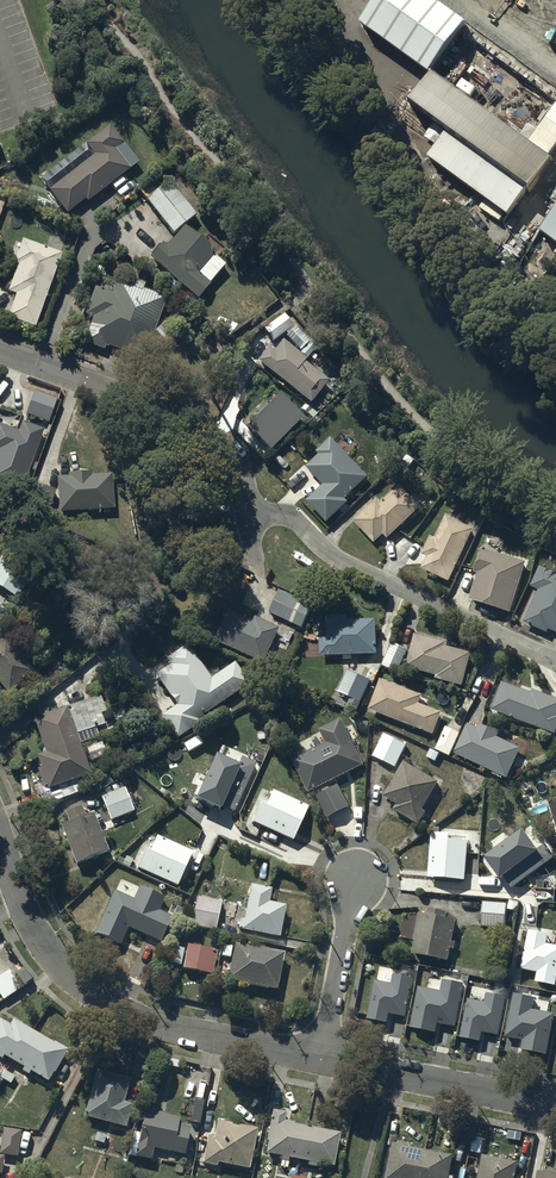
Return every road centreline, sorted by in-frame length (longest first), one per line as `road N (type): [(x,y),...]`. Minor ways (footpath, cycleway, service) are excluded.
road 1 (residential): [(0,840),(41,941),(99,996),(150,1019),(321,1058)]
road 2 (residential): [(247,511),(289,518),(336,562),(555,657)]
road 3 (residential): [(0,350),(212,435),(238,465),(247,511)]
road 4 (residential): [(321,1058),(555,1105)]
road 5 (residential): [(321,1058),(356,881)]

